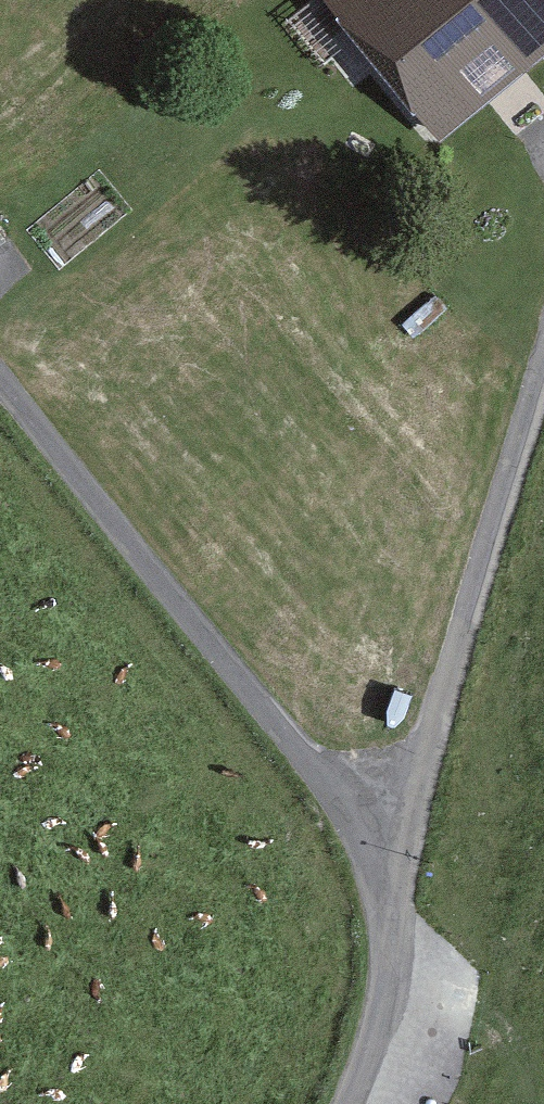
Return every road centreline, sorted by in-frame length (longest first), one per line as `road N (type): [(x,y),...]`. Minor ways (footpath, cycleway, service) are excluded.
road 1 (unclassified): [(355,1103),(386,1026),(394,958),(384,871),(354,812),(0,370)]
road 2 (track): [(384,871),(543,394)]

